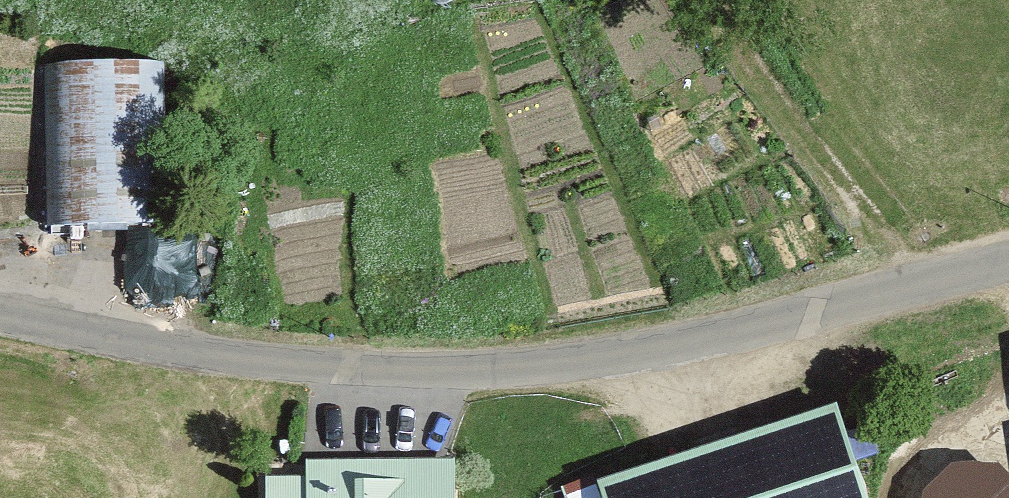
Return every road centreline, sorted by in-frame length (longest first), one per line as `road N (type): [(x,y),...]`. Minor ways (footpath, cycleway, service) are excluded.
road 1 (residential): [(1008,263),(571,371),(384,374),(269,366)]
road 2 (track): [(707,0),(918,285)]
road 3 (unclassified): [(0,317),(269,366)]

